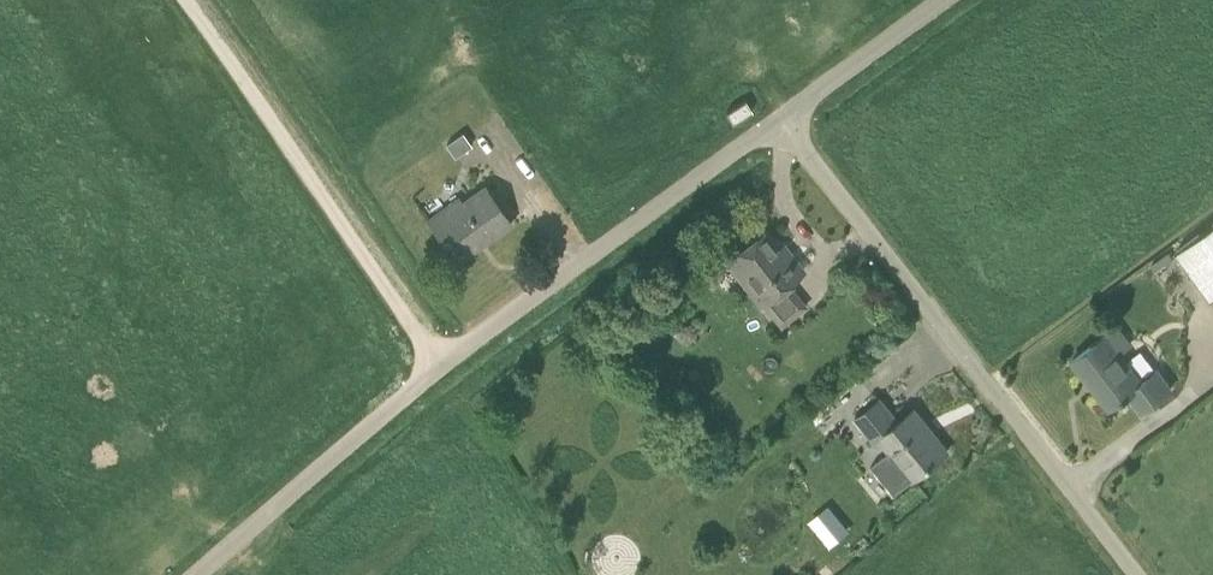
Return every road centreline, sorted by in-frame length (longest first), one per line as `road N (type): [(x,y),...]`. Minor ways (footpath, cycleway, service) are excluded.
road 1 (unclassified): [(197,574),(441,365),(779,121)]
road 2 (unclassified): [(1132,574),(779,121)]
road 3 (track): [(441,365),(195,0)]
road 4 (unclassified): [(779,121),(945,0)]

